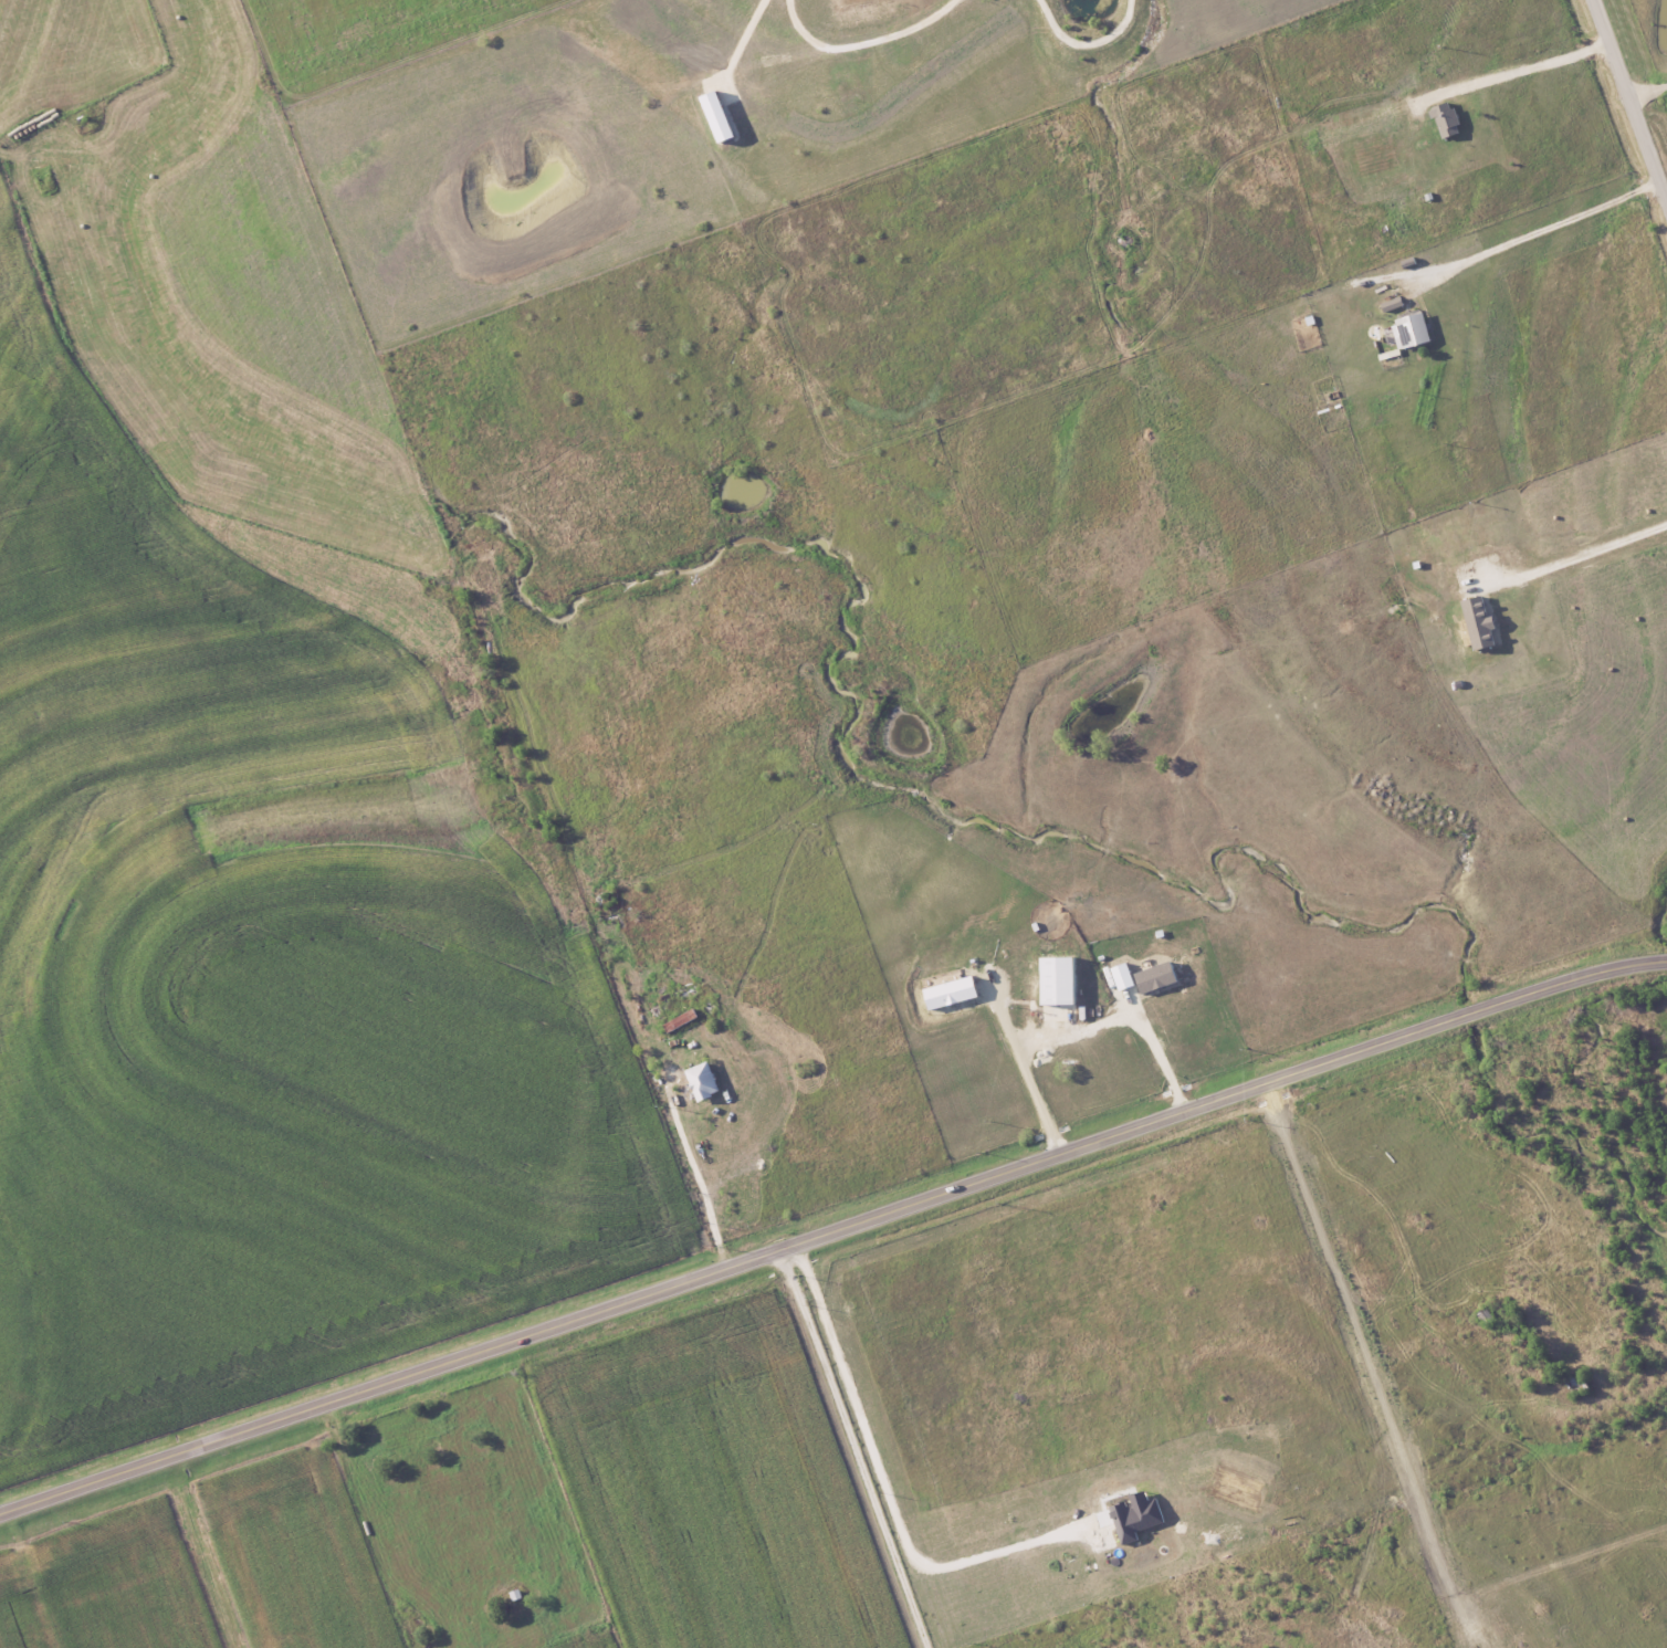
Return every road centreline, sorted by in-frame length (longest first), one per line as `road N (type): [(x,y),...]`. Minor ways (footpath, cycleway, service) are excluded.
road 1 (secondary): [(0,1515),(1558,983),(1666,964)]
road 2 (residential): [(1666,202),(1593,0)]

